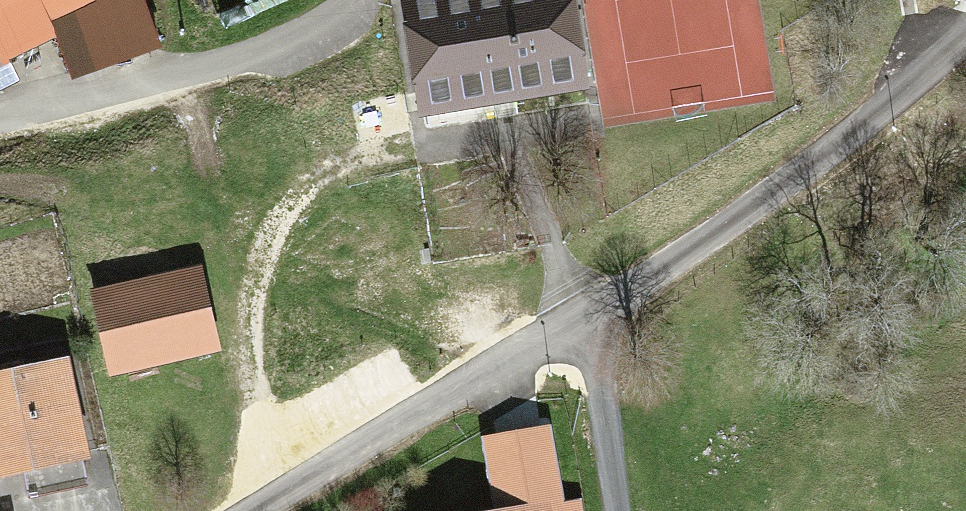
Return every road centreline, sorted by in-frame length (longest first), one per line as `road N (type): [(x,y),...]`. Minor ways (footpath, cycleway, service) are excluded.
road 1 (residential): [(580,330),(801,191),(965,50)]
road 2 (track): [(0,125),(249,76),(365,0)]
road 3 (residential): [(274,510),(580,330)]
road 4 (residential): [(615,510),(595,371),(580,330)]

